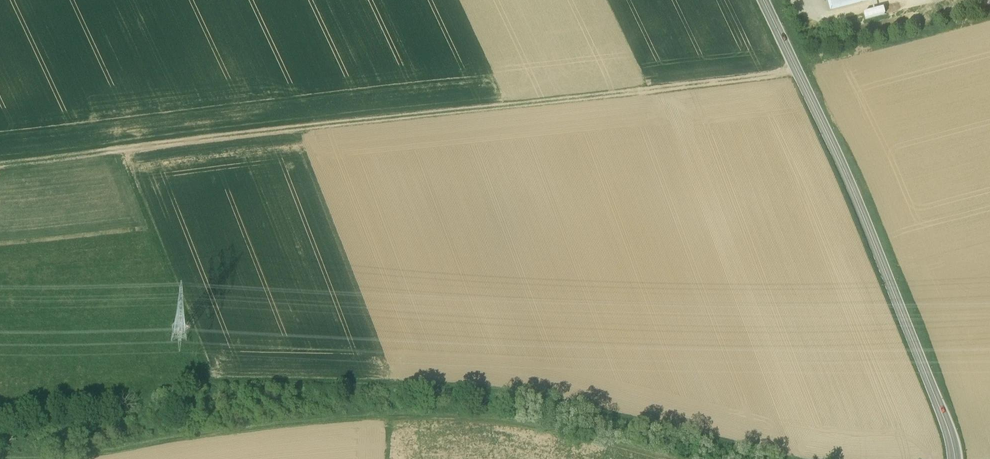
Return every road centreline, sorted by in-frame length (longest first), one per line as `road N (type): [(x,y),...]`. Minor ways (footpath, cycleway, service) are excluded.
road 1 (track): [(793,458),(516,394),(212,380),(121,148)]
road 2 (track): [(798,69),(121,148)]
road 3 (track): [(5,458),(72,457),(337,415),(497,417),(666,458)]
road 4 (secondary): [(956,458),(878,249),(764,0)]
road 5 (track): [(0,162),(121,148)]

